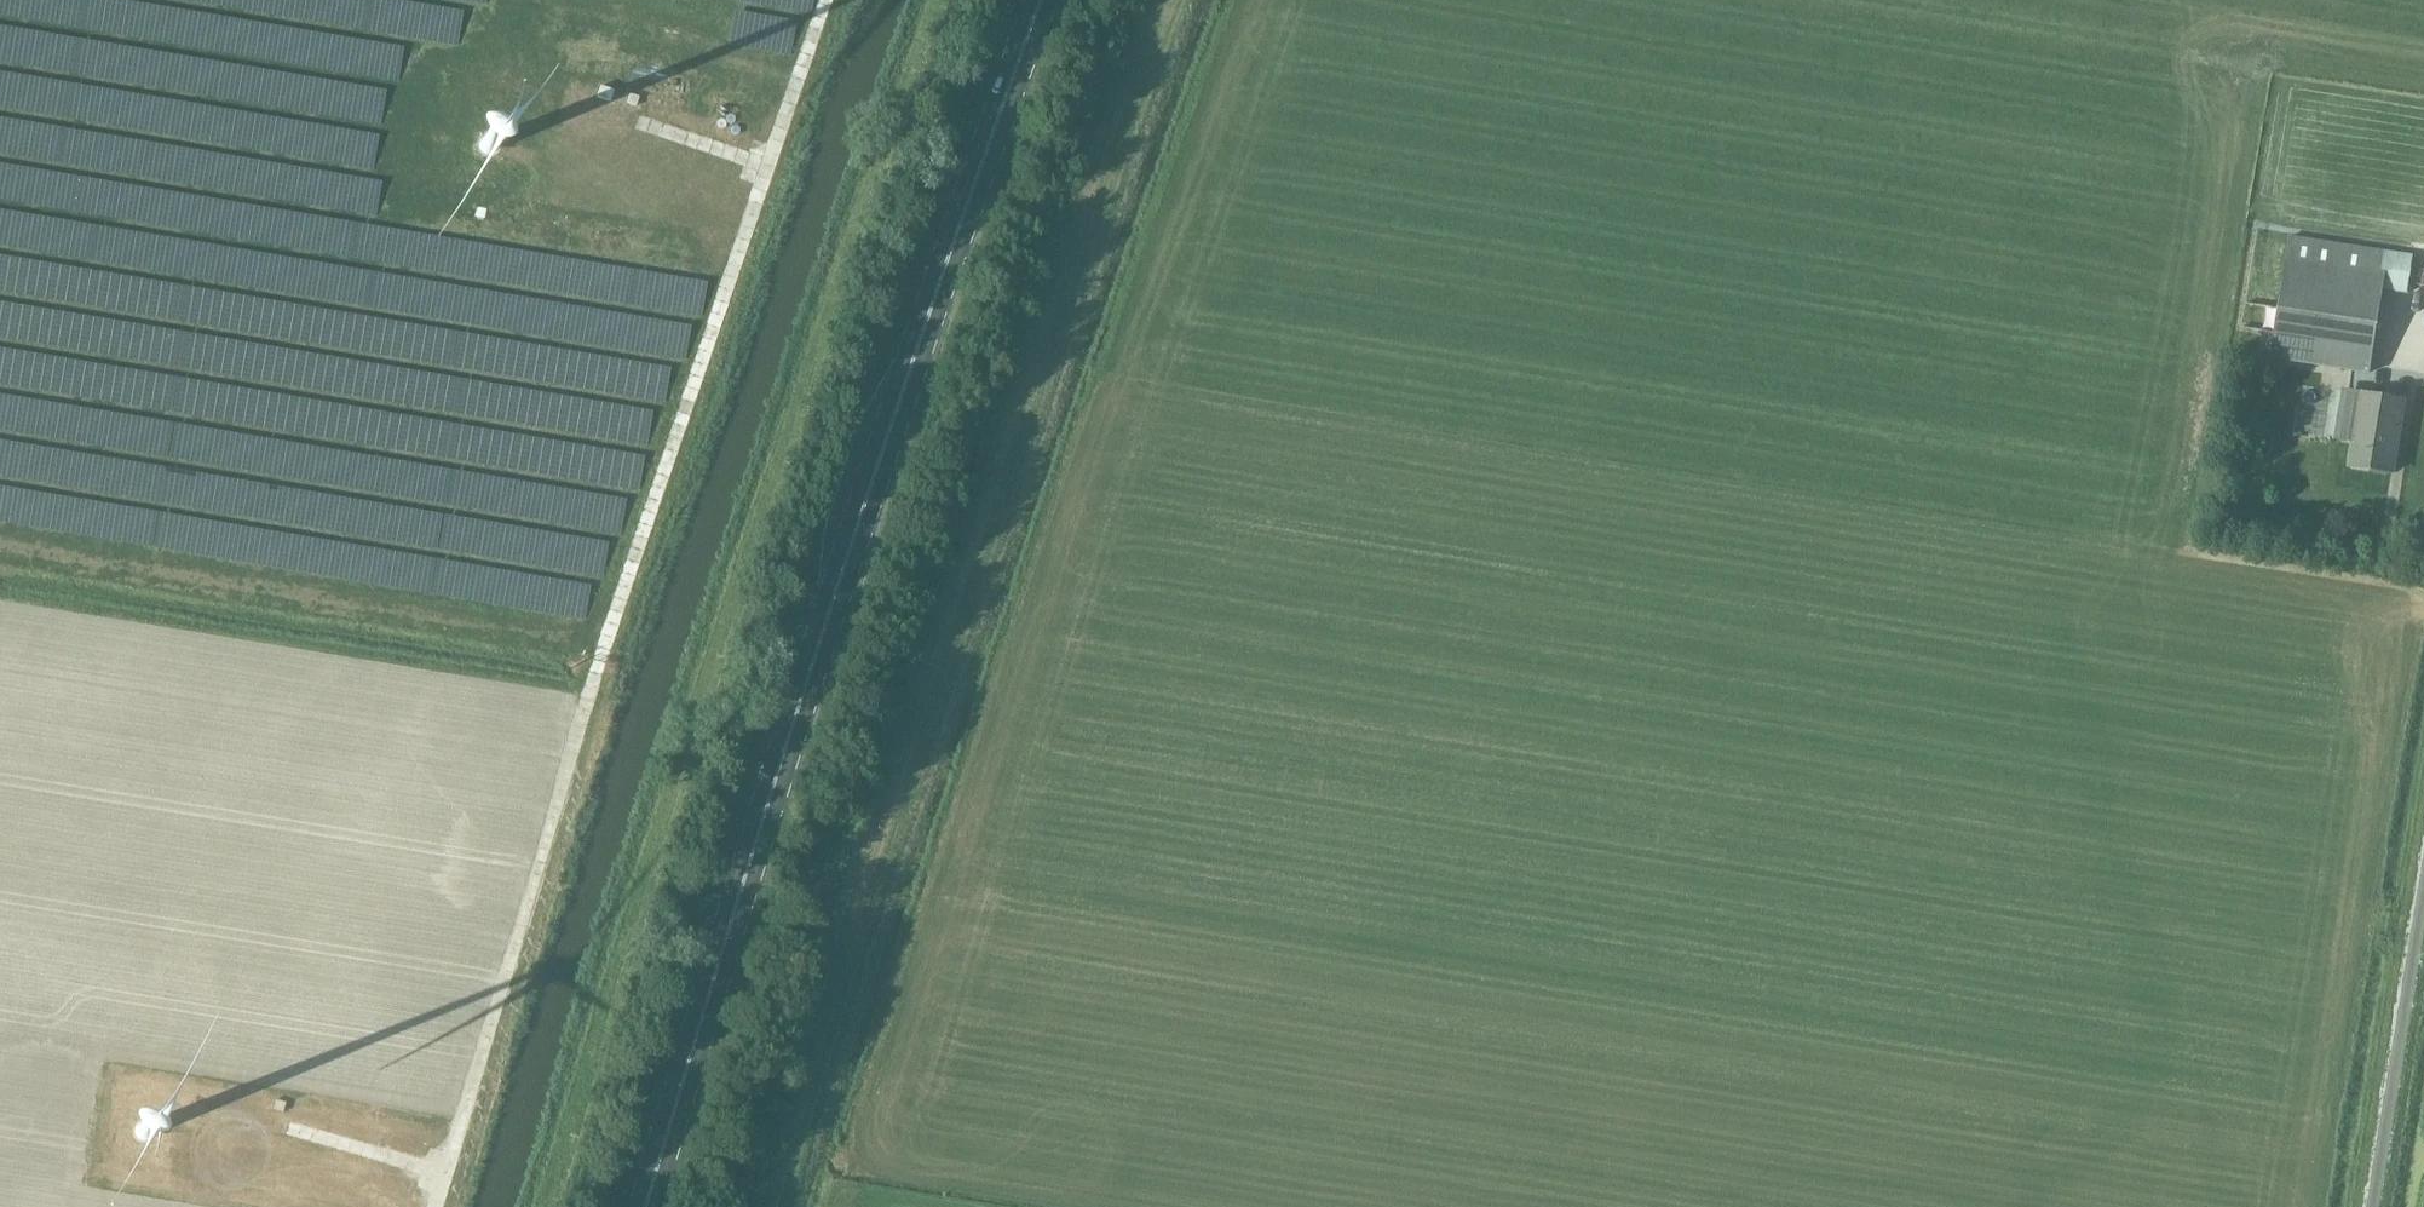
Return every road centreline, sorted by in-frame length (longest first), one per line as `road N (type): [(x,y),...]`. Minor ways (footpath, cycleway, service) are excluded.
road 1 (primary): [(647,1206),(782,753),(1041,0)]
road 2 (unclassified): [(2368,1206),(2423,865)]

